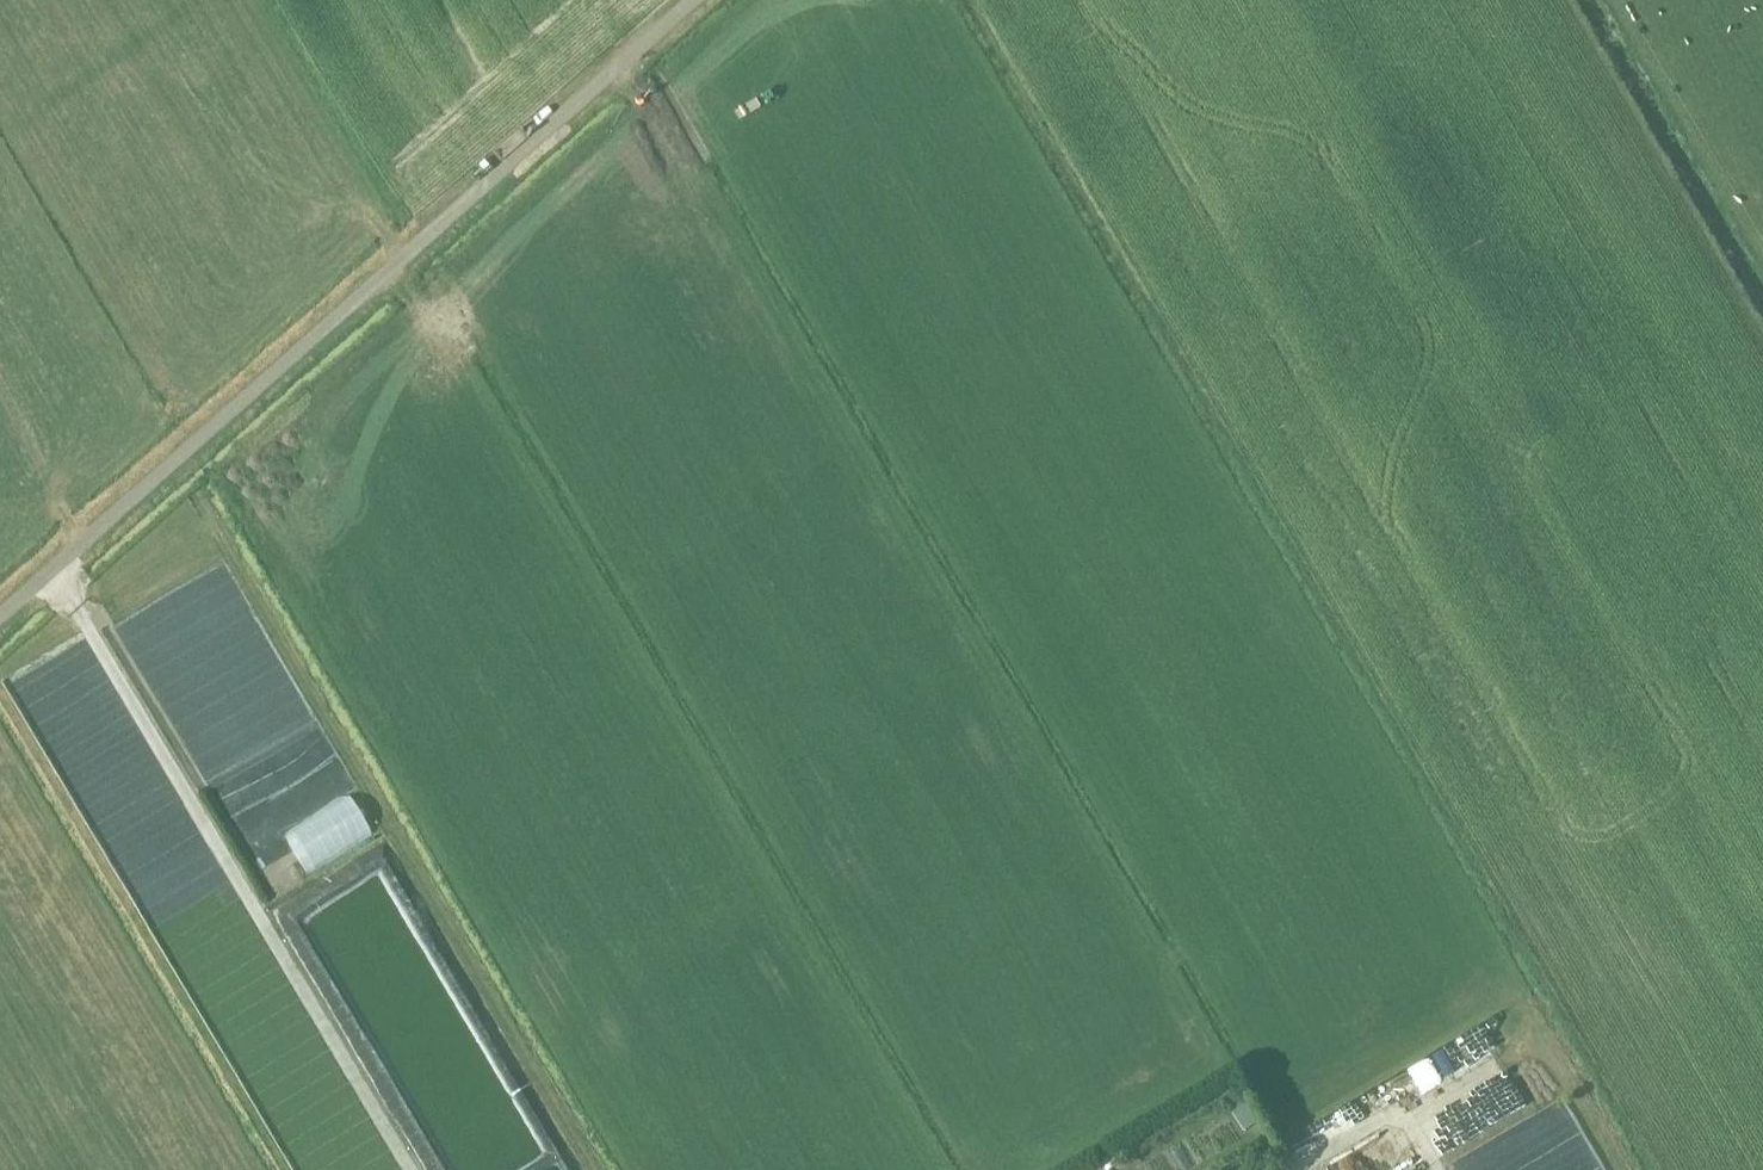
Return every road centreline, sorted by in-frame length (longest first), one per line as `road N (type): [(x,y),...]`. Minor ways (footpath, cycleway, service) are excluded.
road 1 (unclassified): [(0,619),(696,0)]

